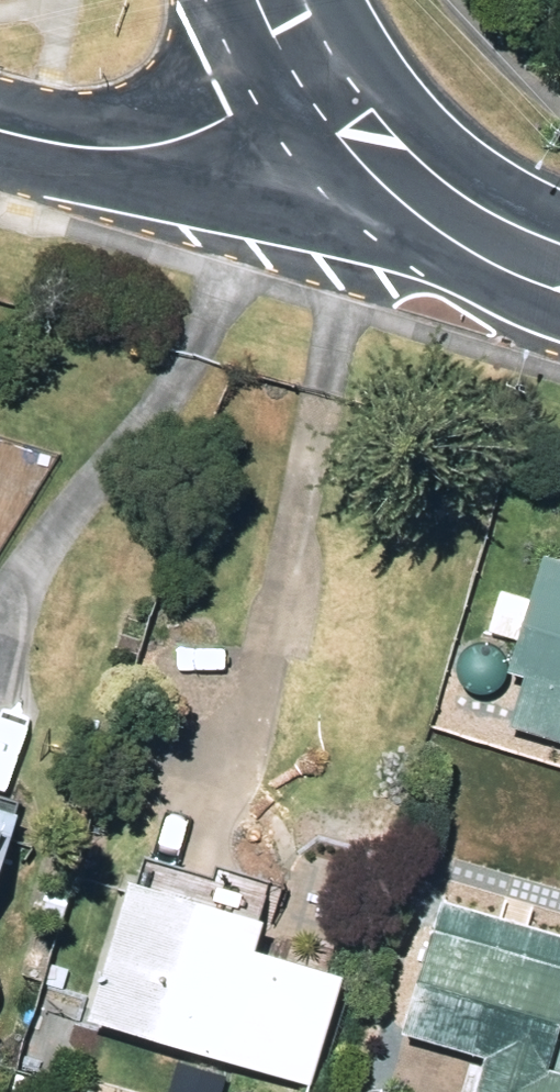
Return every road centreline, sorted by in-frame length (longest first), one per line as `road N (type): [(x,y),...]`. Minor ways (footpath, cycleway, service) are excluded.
road 1 (tertiary): [(0,134),(45,147),(145,151),(230,116),(315,66)]
road 2 (secondary): [(315,66),(380,150),(439,200),(510,246),(559,265)]

